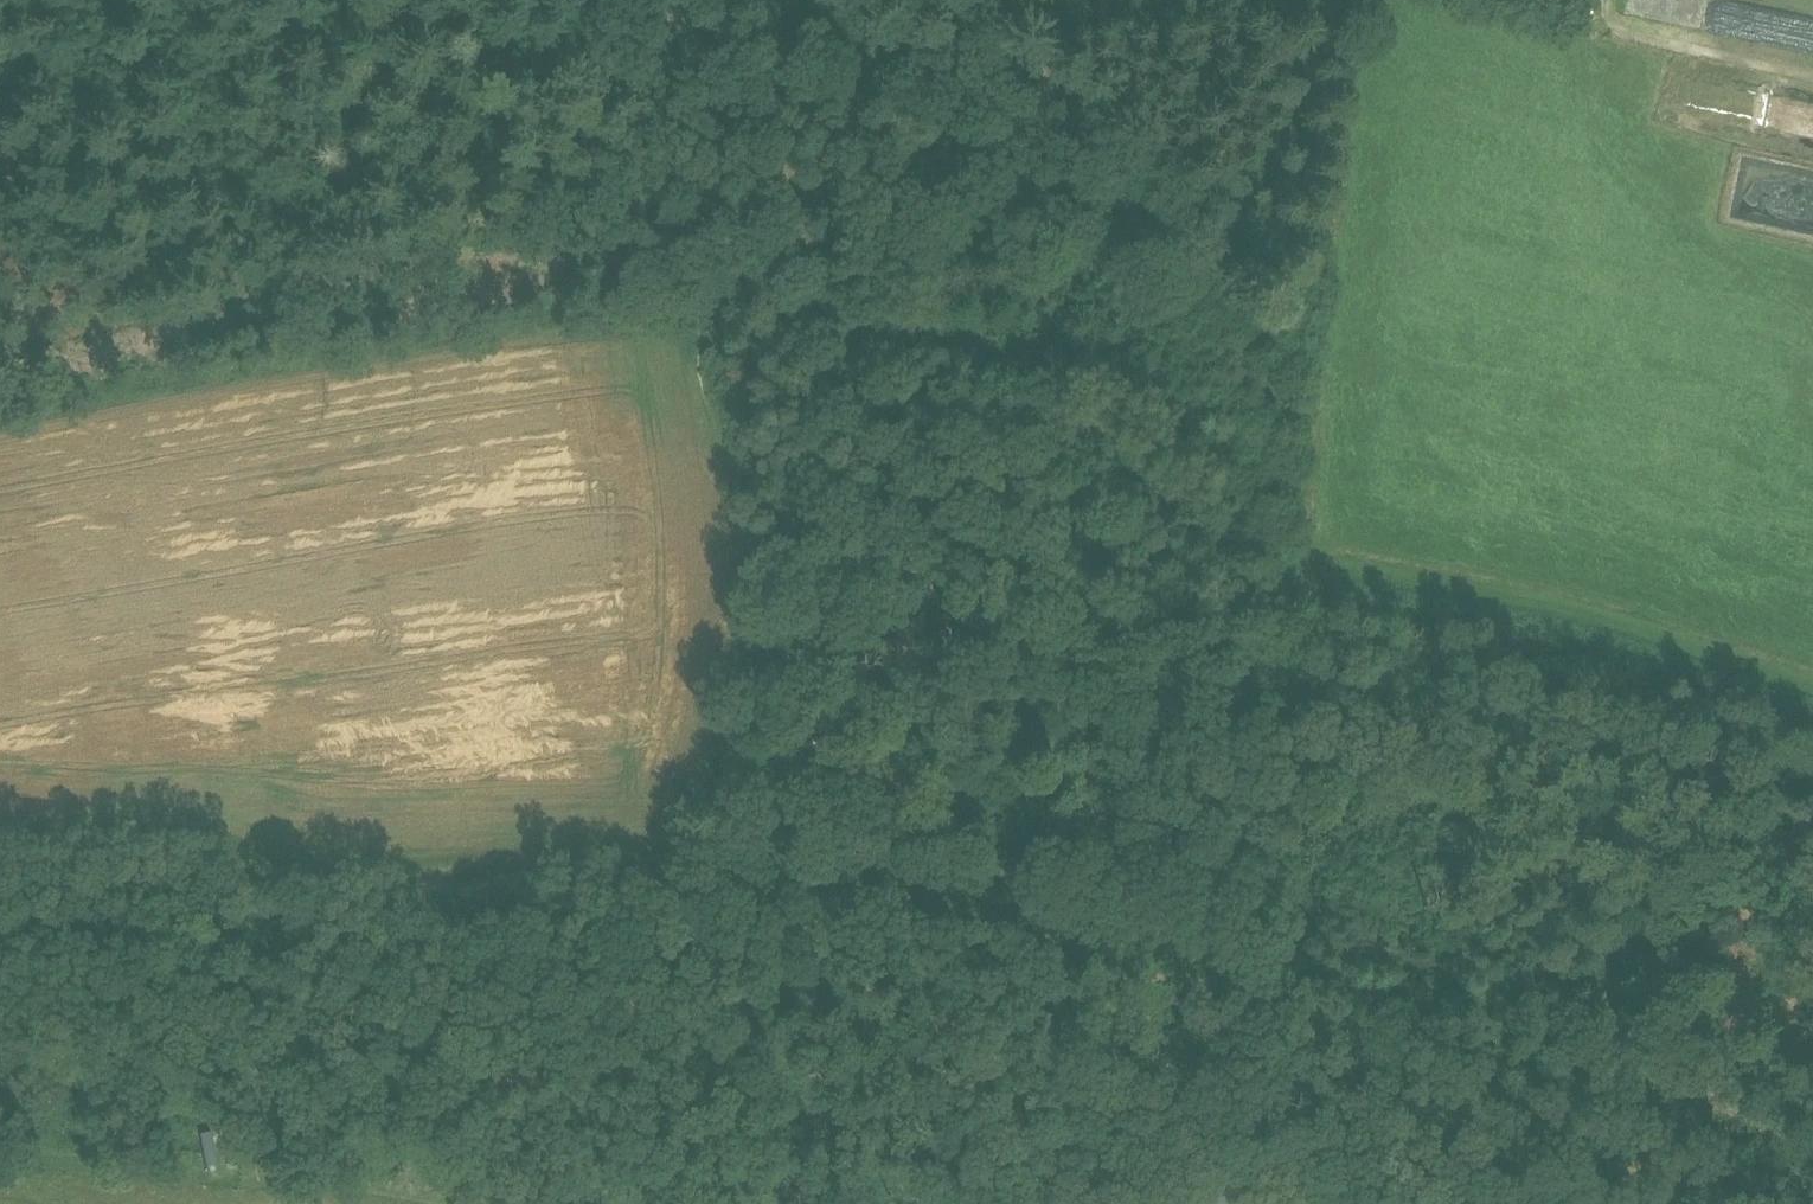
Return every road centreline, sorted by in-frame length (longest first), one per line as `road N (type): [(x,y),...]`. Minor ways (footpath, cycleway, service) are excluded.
road 1 (track): [(1812,1177),(1189,895),(1073,837),(775,658)]

